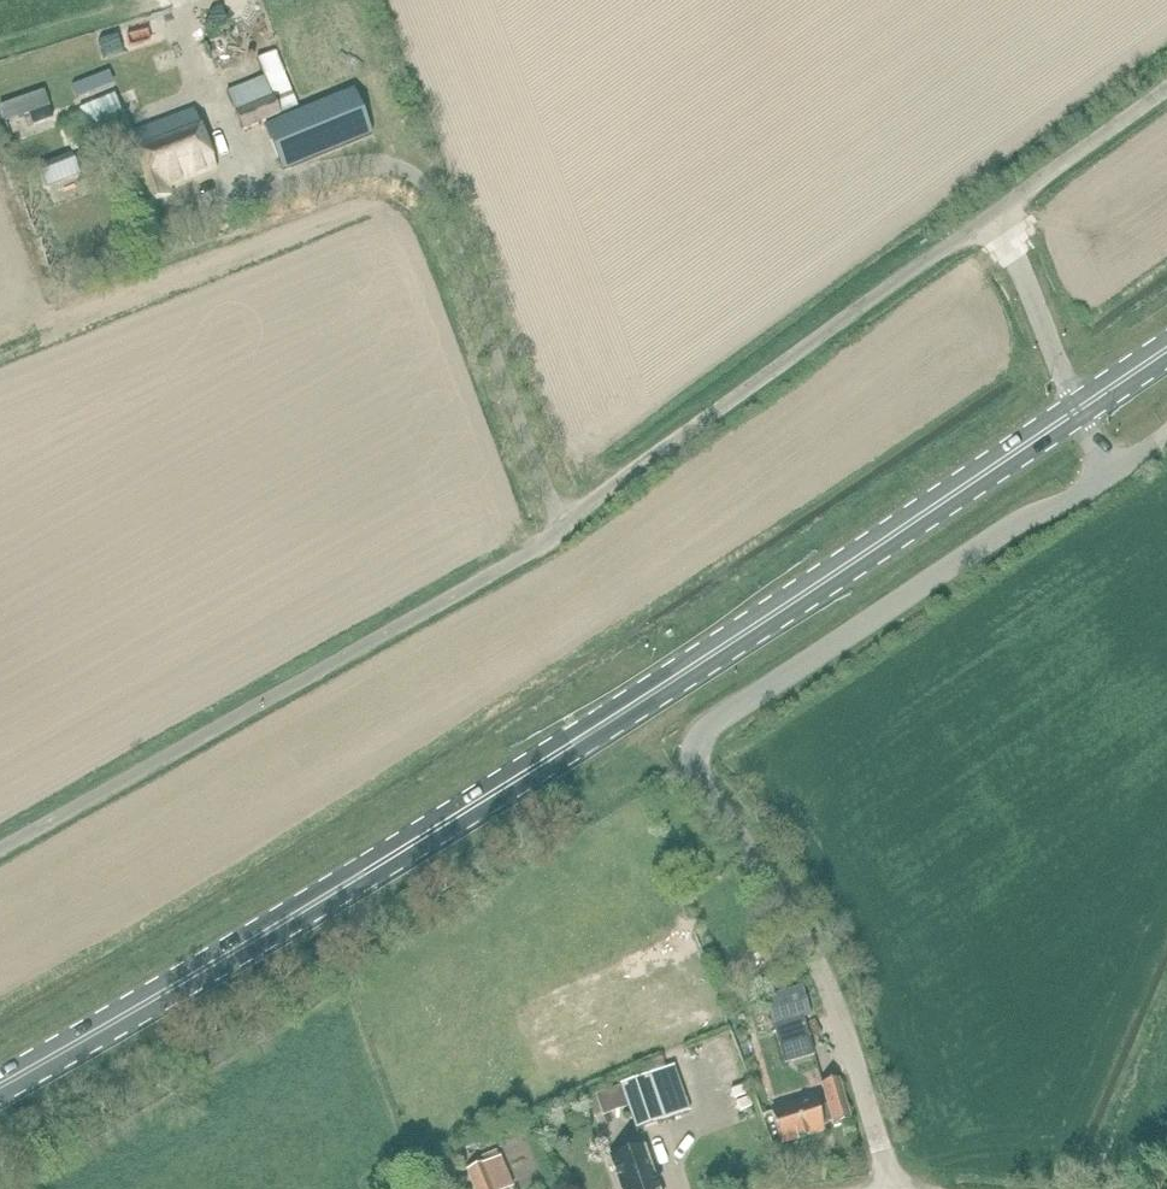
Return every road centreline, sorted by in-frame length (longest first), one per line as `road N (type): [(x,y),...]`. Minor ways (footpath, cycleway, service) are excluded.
road 1 (primary): [(0,1085),(415,841),(1077,411)]
road 2 (unclassified): [(0,850),(526,556),(994,214)]
road 3 (unclassified): [(890,1188),(839,1010),(801,929),(697,771),(697,743),(1018,523),(1112,476)]
road 4 (unclassified): [(1077,411),(994,214)]
road 5 (unclassified): [(994,214),(1166,88)]

